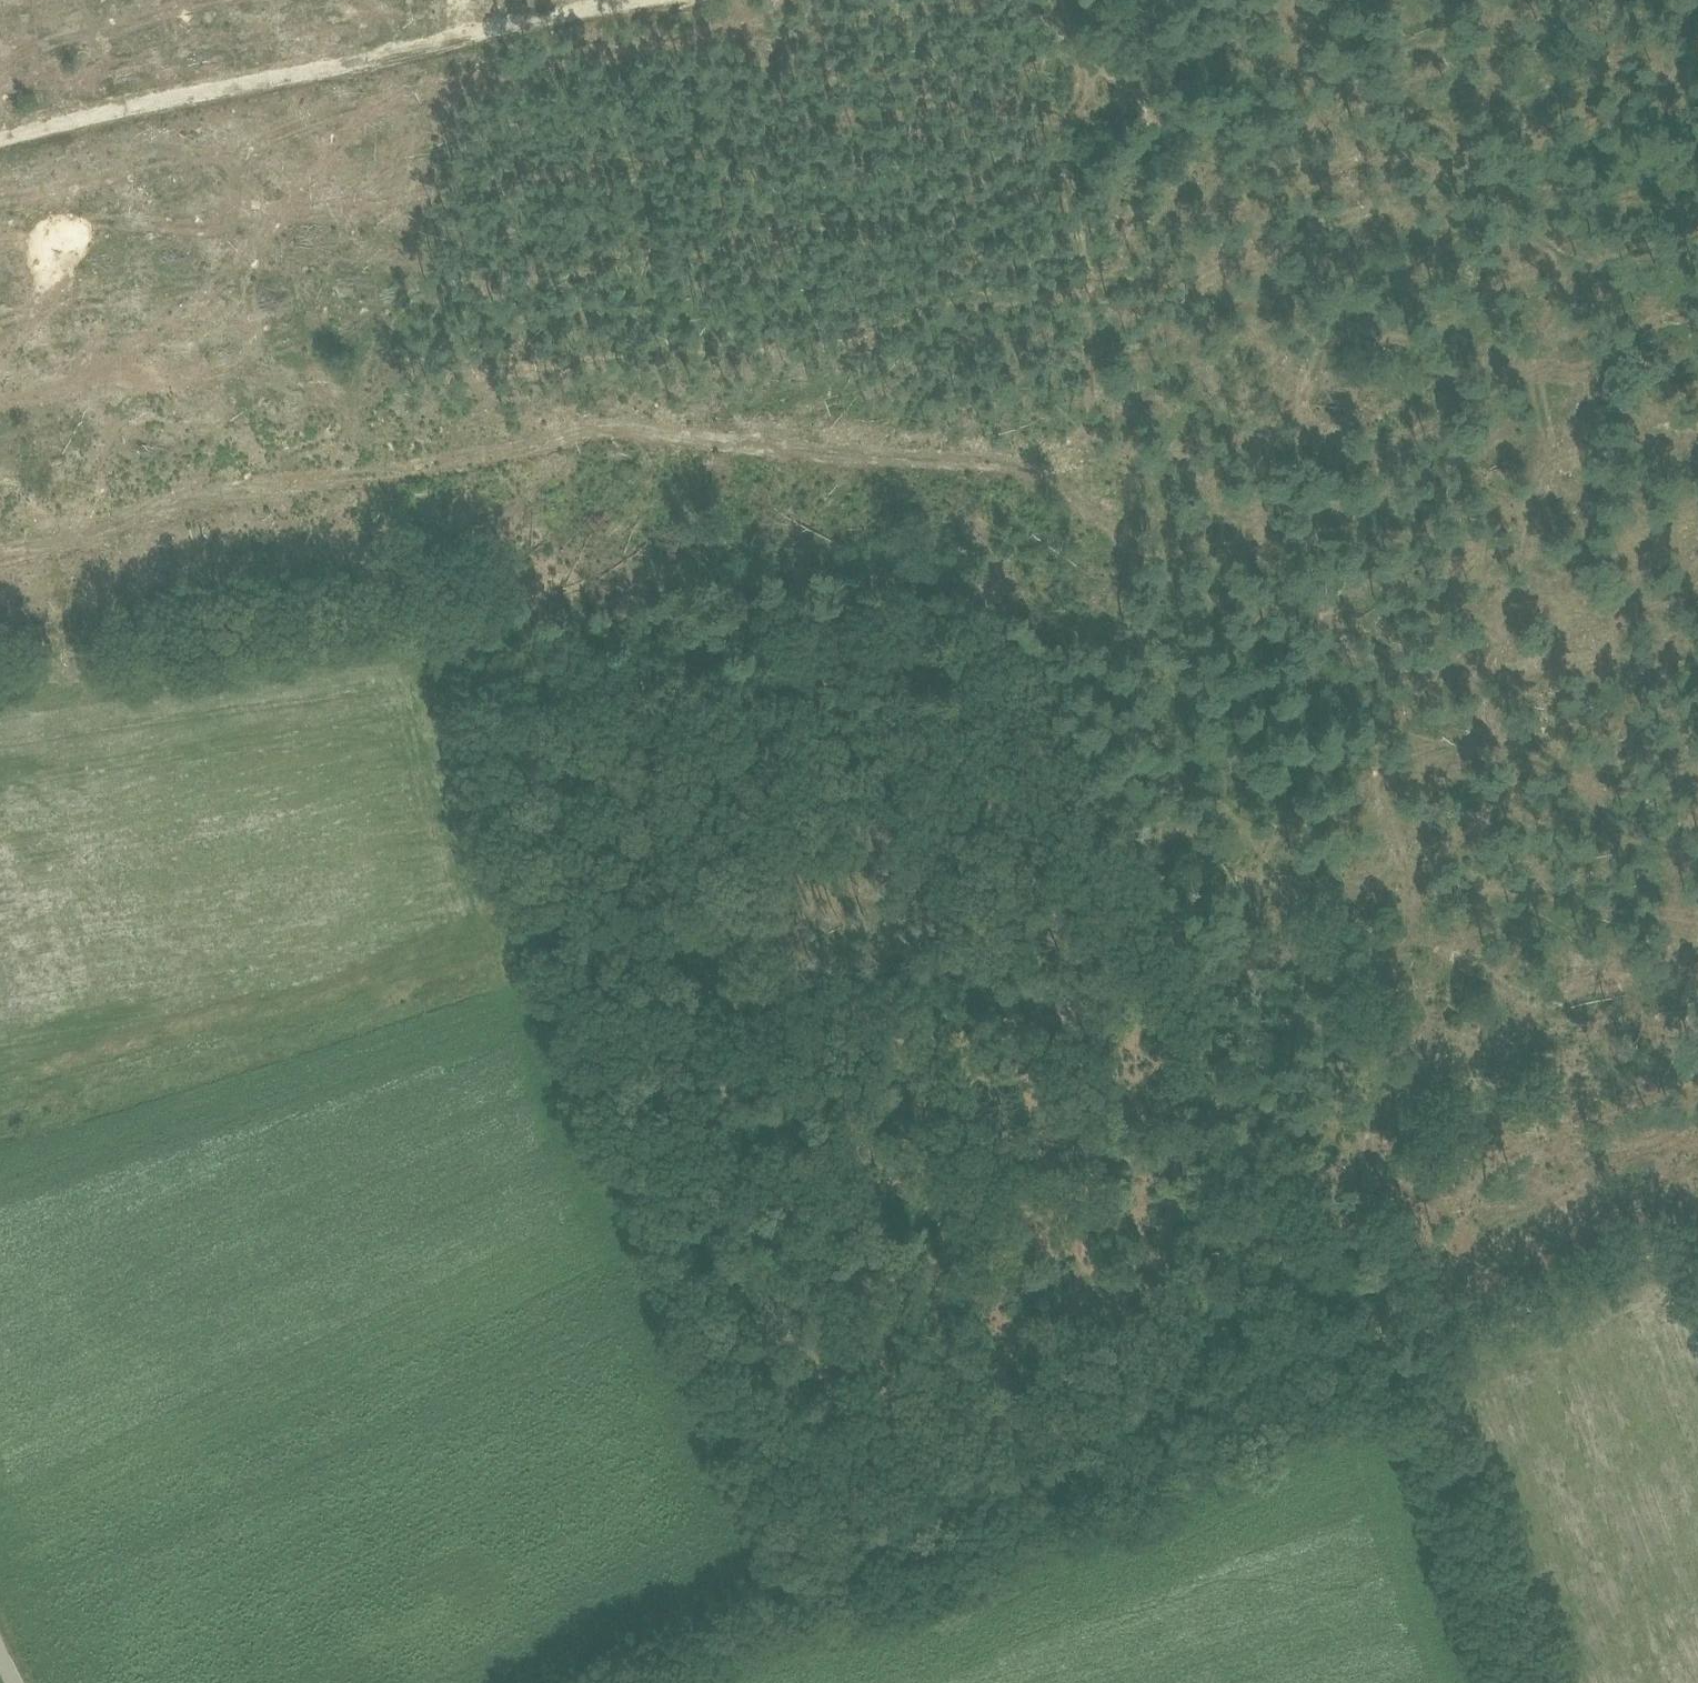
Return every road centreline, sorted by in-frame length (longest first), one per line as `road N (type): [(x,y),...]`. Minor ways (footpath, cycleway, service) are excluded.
road 1 (track): [(0,136),(616,0)]

